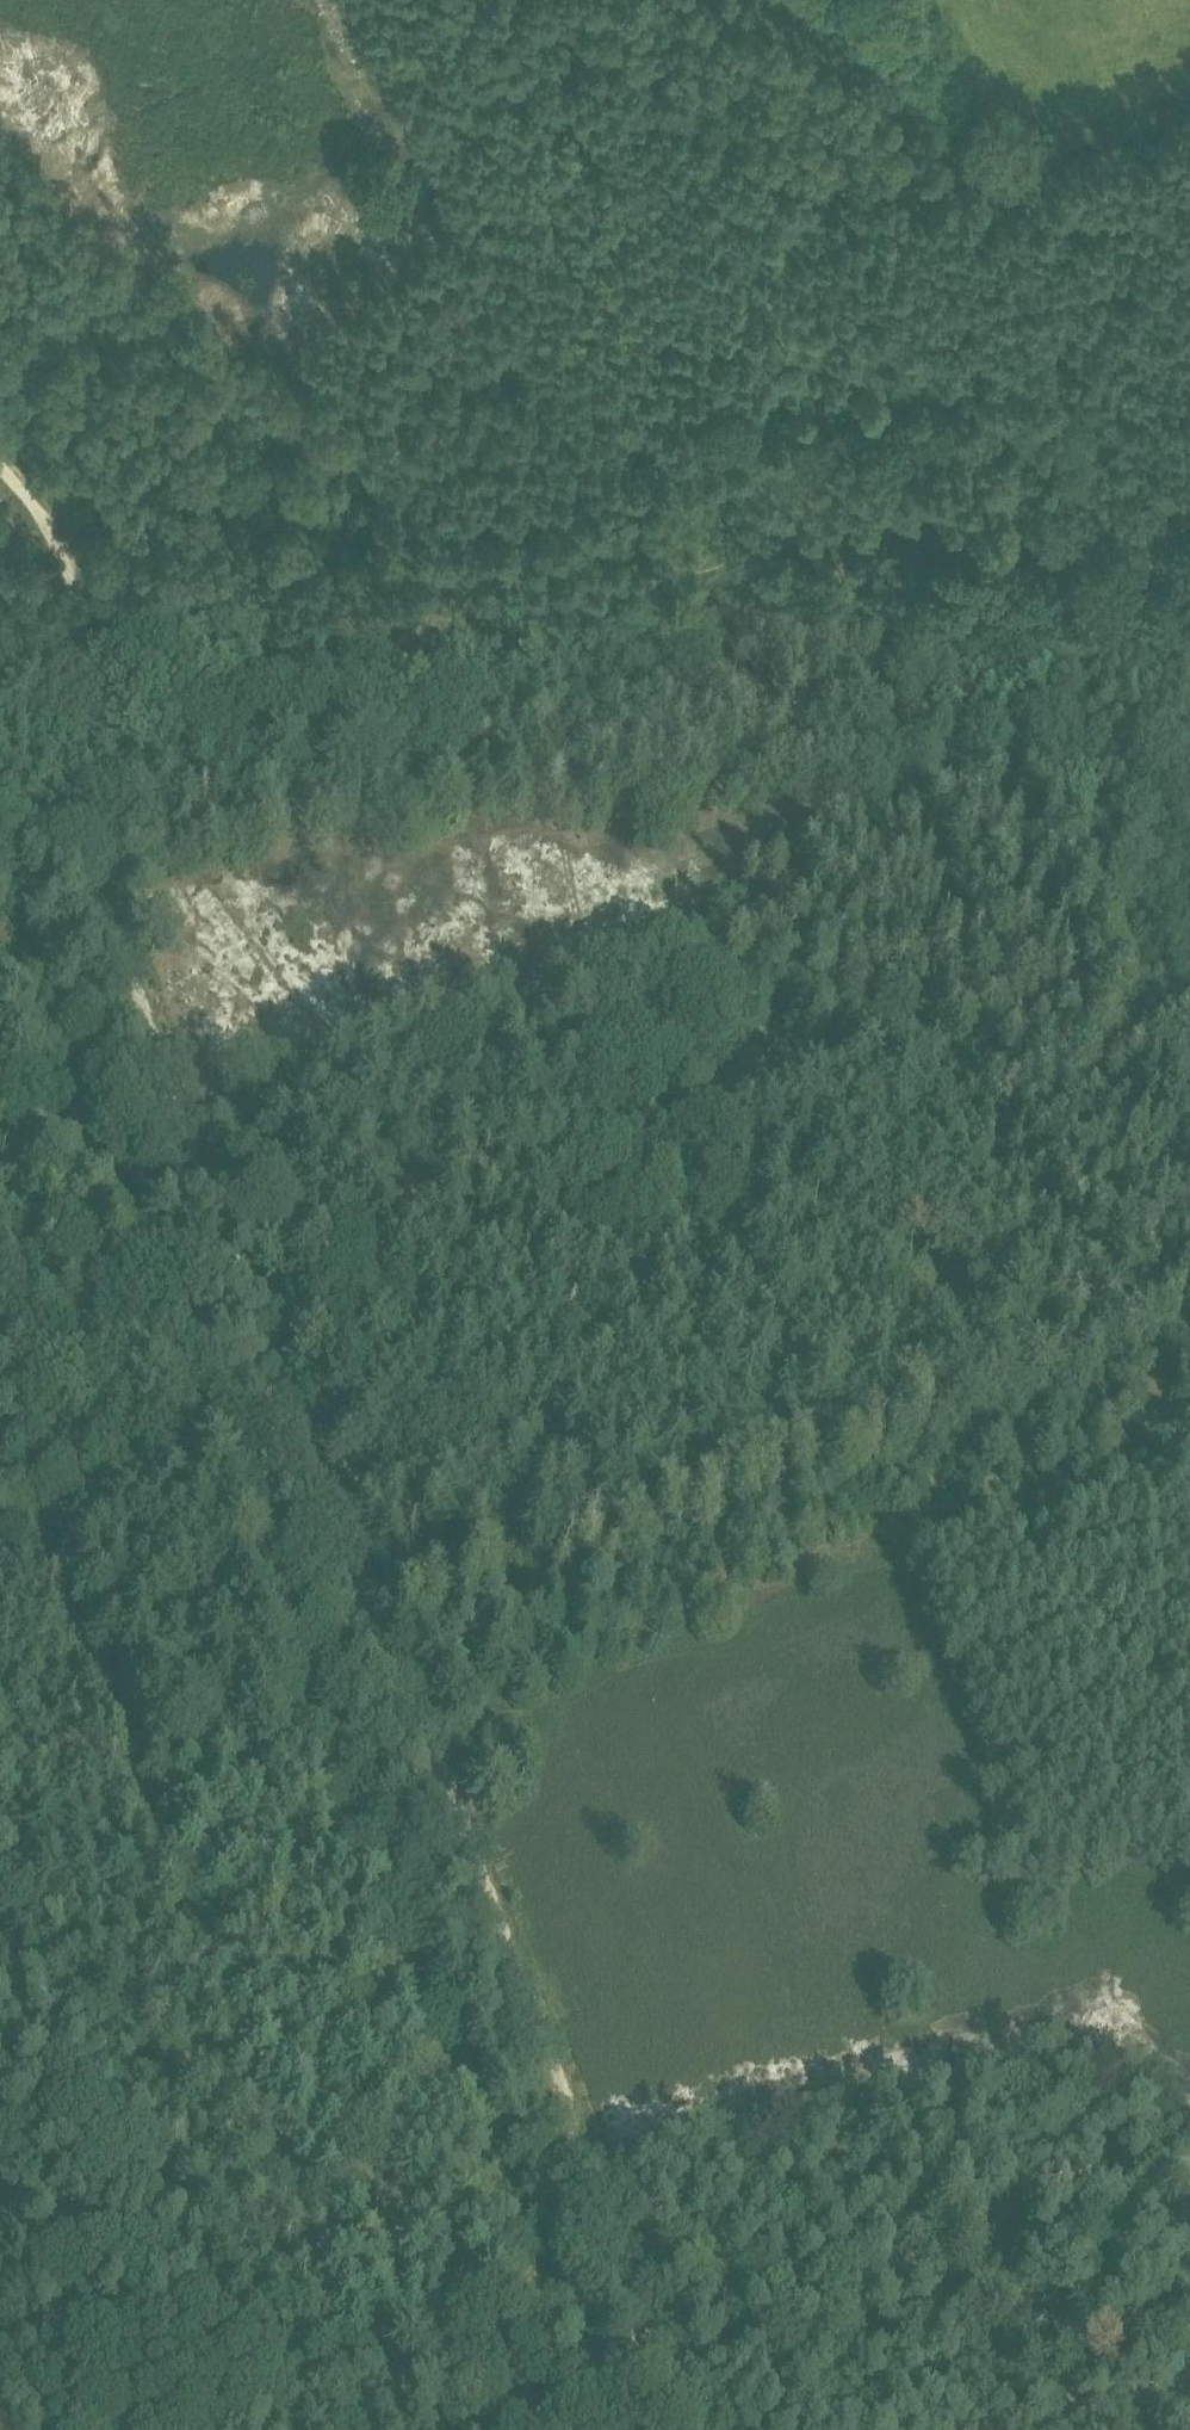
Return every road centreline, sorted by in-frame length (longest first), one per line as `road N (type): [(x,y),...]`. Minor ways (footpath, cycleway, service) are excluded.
road 1 (track): [(688,2429),(163,1039),(64,823),(58,736),(73,607),(68,571),(57,534),(0,459)]
road 2 (track): [(614,2235),(202,2394),(145,2399),(76,2379),(42,2331),(0,2238)]
road 3 (track): [(0,1523),(147,1461),(281,1350)]

